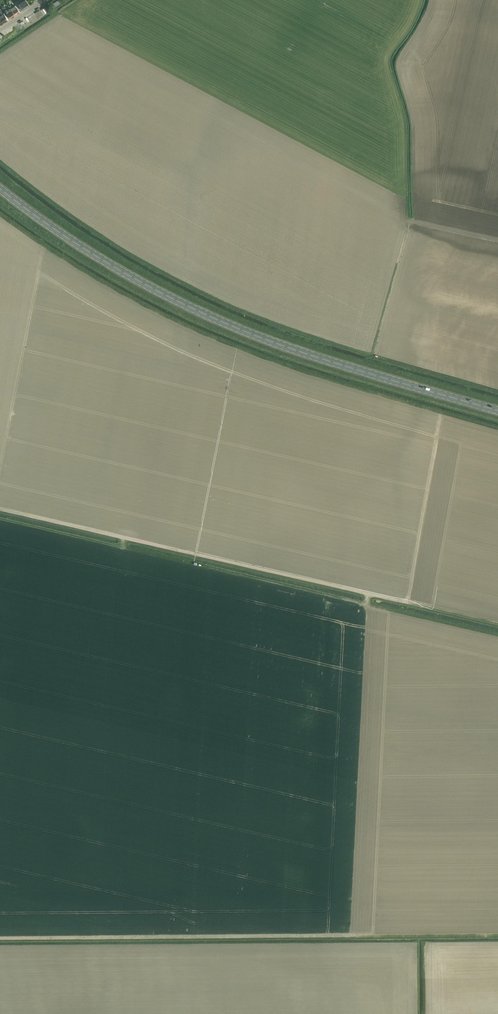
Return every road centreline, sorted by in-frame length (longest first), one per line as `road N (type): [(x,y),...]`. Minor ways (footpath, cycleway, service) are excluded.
road 1 (primary): [(497,410),(206,315),(99,257),(0,189)]

